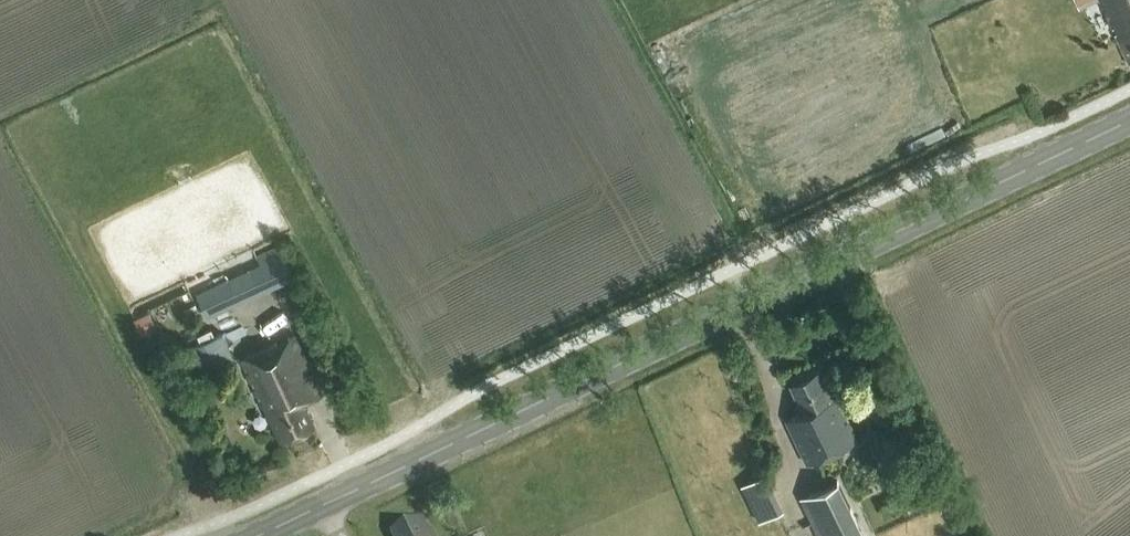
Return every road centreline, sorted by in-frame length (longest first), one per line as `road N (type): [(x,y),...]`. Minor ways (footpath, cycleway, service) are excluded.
road 1 (secondary): [(264,535),(1129,121)]

